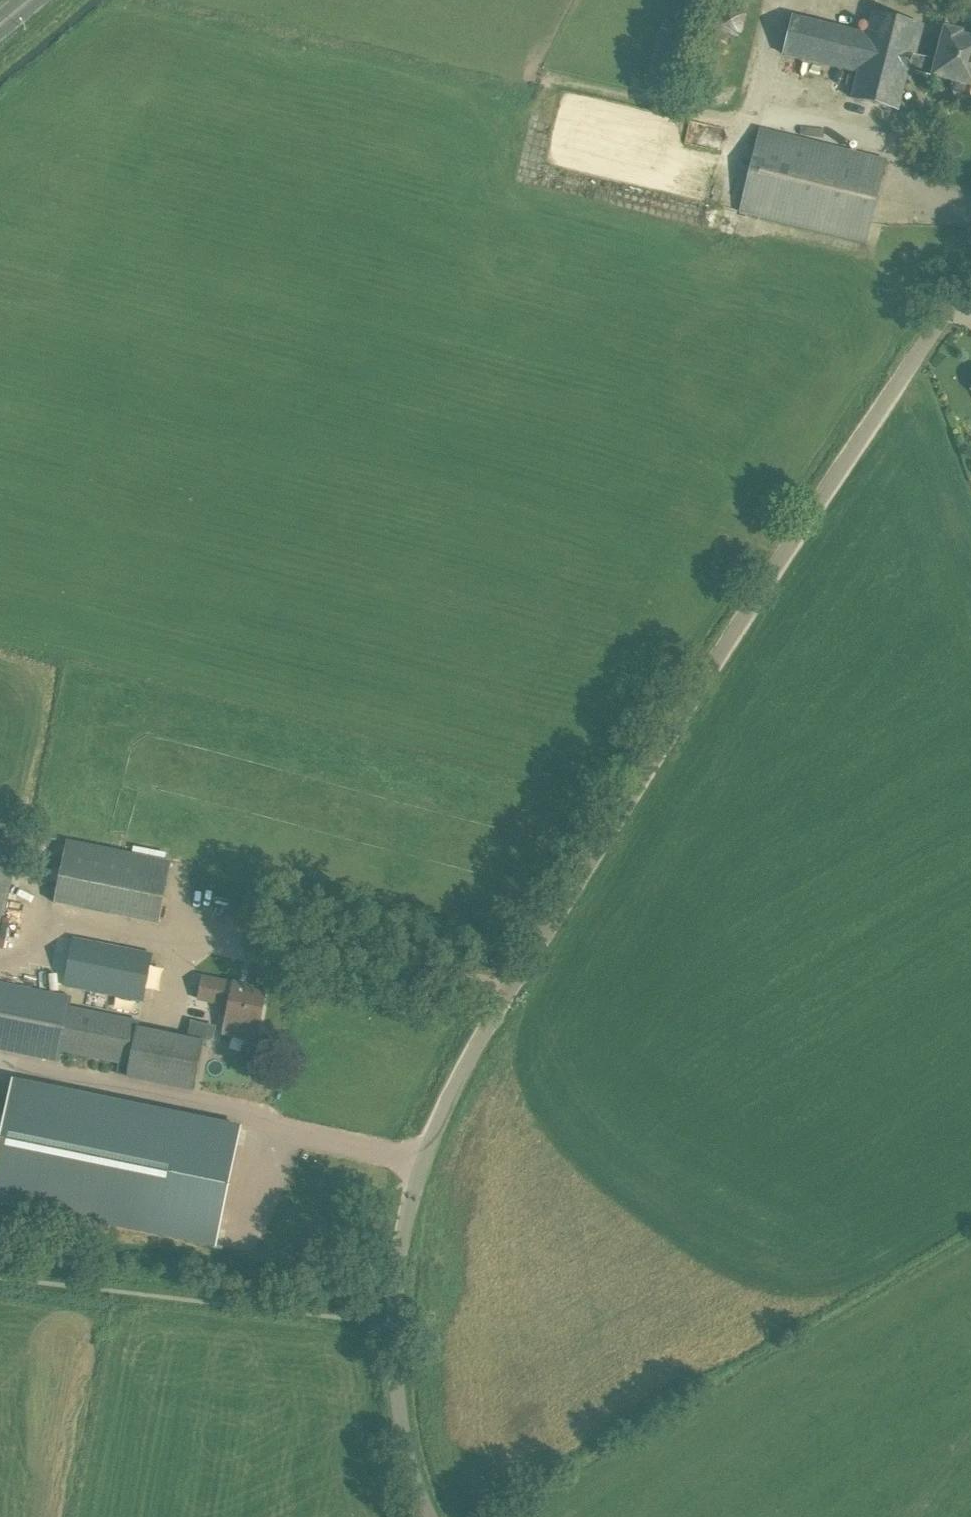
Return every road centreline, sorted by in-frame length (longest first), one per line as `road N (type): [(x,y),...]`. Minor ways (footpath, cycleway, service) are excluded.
road 1 (unclassified): [(426,1516),(409,1481),(393,1391),(393,1322),(423,1167),(457,1090),(801,531),(970,280)]
road 2 (track): [(0,963),(31,970),(43,916),(510,995)]

